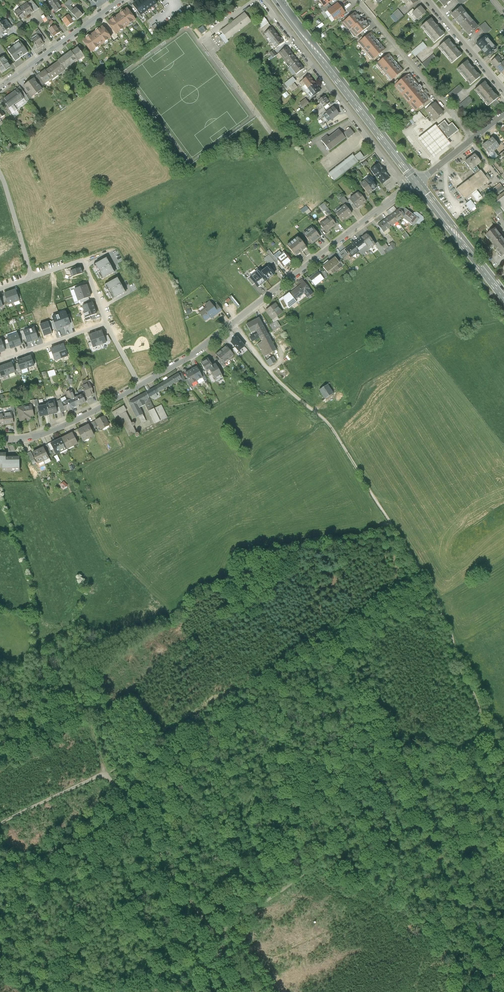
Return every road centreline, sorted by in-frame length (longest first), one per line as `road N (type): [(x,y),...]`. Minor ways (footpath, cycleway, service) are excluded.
road 1 (residential): [(406,189),(190,357),(140,386)]
road 2 (track): [(232,324),(277,379),(332,428),(422,573)]
road 3 (track): [(105,773),(254,991)]
road 4 (unclassified): [(262,0),(406,189)]
road 5 (primary): [(278,0),(417,182)]
road 6 (track): [(422,573),(503,762)]
road 7 (residential): [(473,139),(354,0)]
road 8 (residential): [(140,386),(47,433),(0,439)]
road 9 (tertiary): [(122,0),(0,88)]
road 10 (primary): [(417,182),(503,296)]

